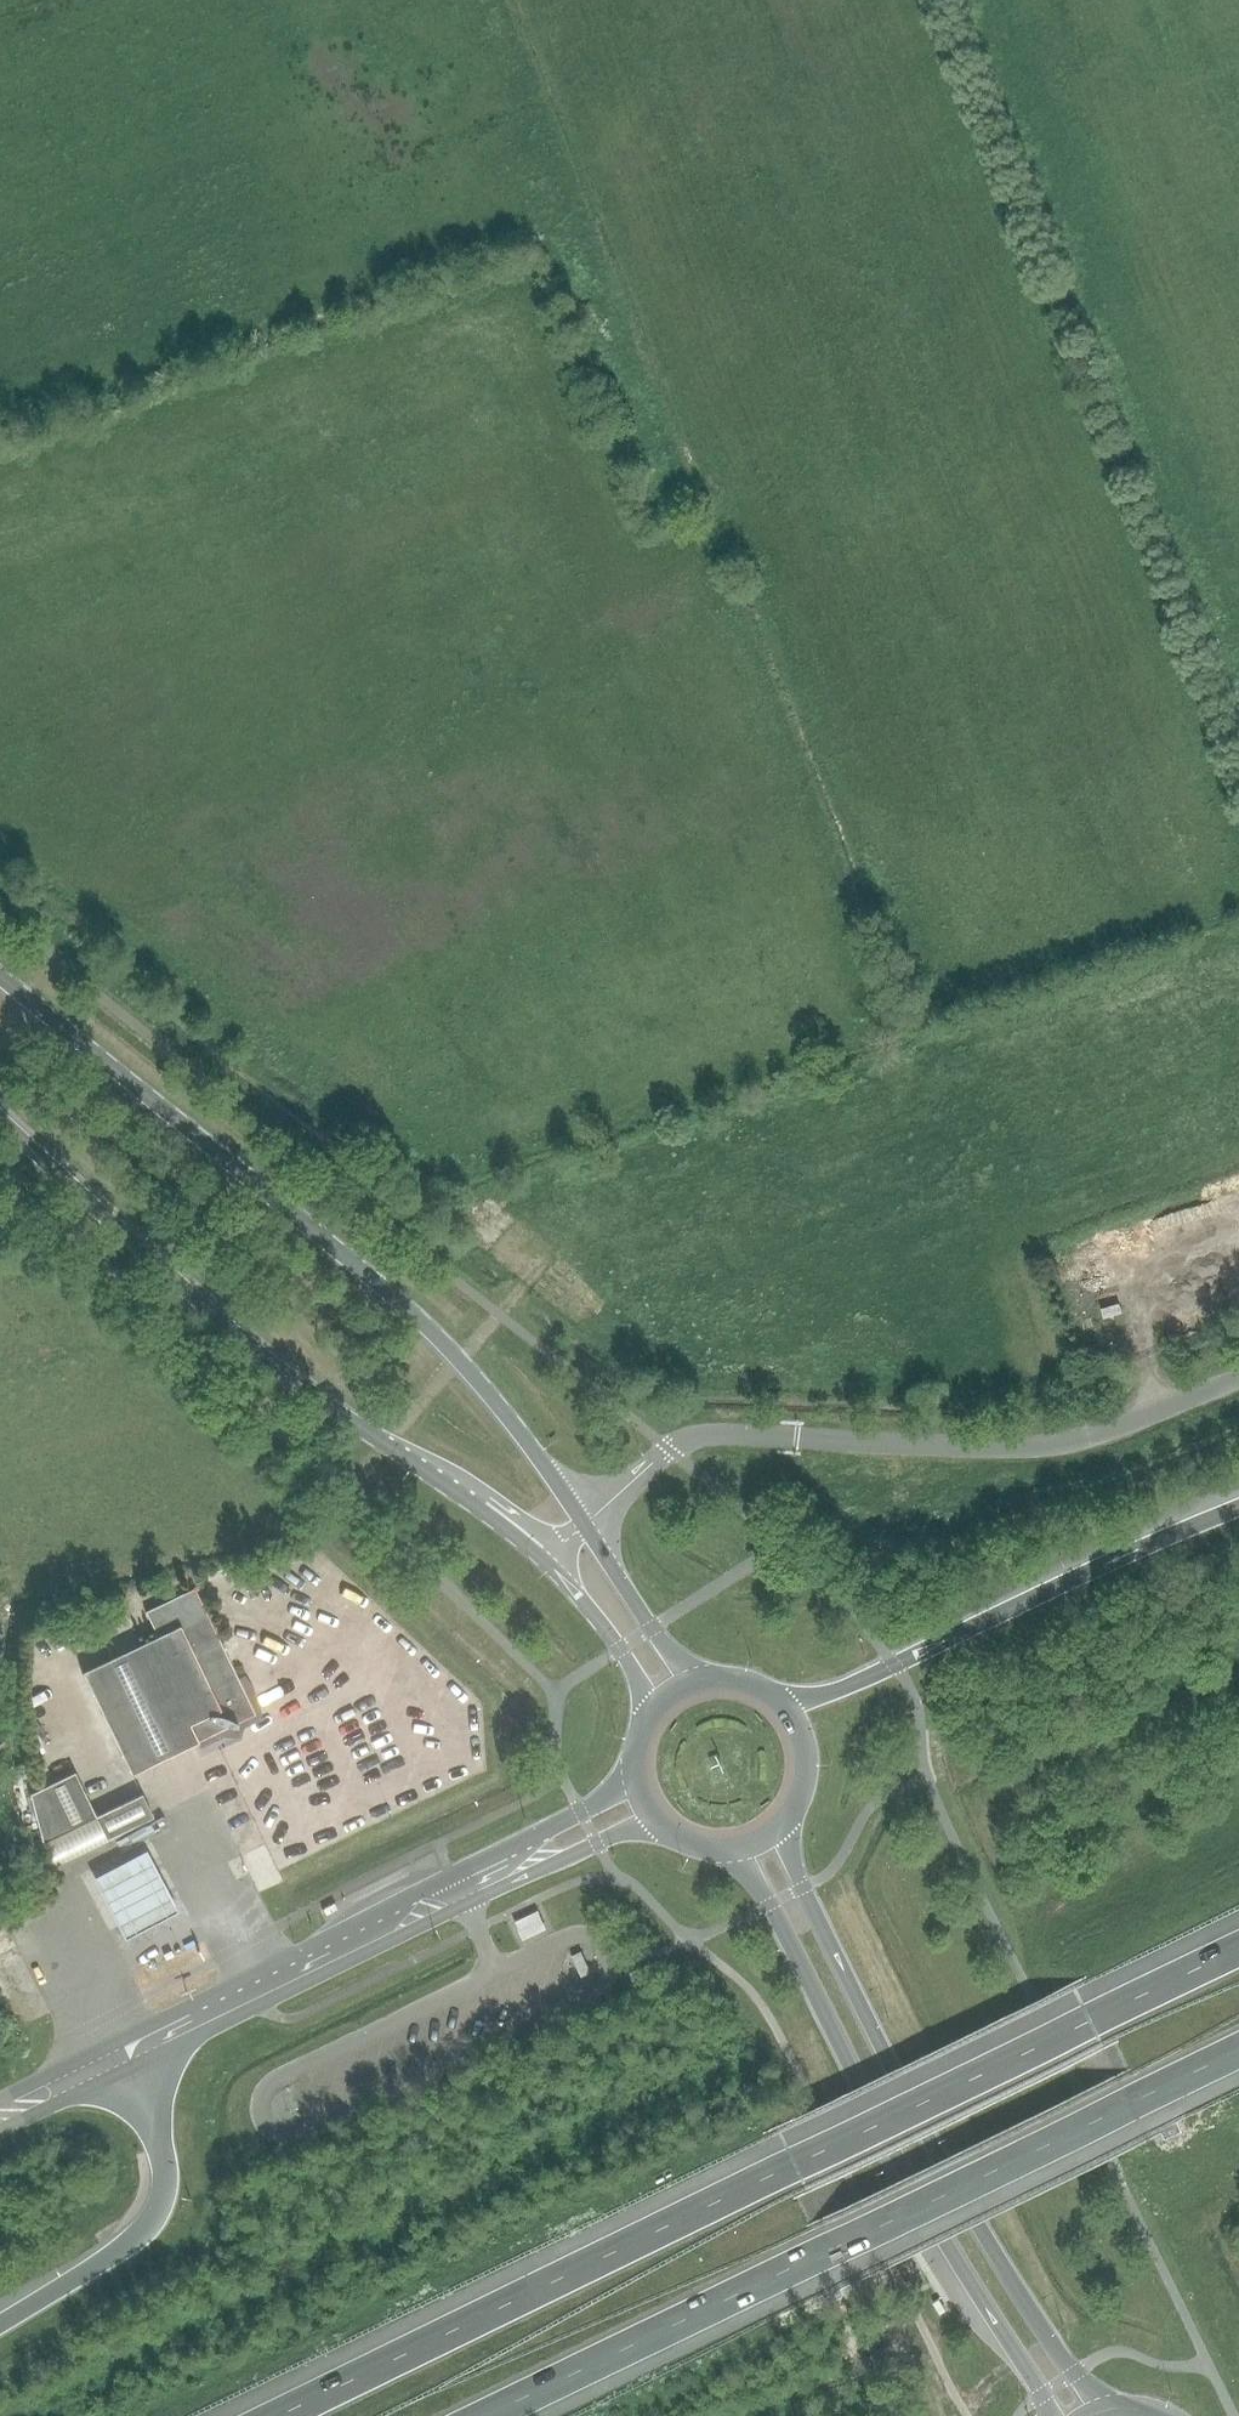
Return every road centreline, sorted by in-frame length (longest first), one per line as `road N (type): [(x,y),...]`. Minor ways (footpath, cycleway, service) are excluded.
road 1 (motorway): [(1238,1947),(275,2415)]
road 2 (motorway): [(489,2415),(1238,2051)]
road 3 (secondary): [(584,1525),(493,1399),(418,1319),(0,977)]
road 4 (secondary): [(0,1117),(246,1342),(544,1562)]
road 5 (unclassified): [(584,1525),(669,1449),(703,1434),(1032,1447),(1125,1429),(1238,1383)]
road 6 (secondary): [(1118,2411),(1074,2375),(983,2236),(824,1934),(781,1821)]
road 7 (secondary): [(728,1847),(770,1904),(946,2248),(1044,2415)]
road 8 (secondary): [(128,2054),(647,1801)]
road 9 (motorway): [(1238,1508),(838,1689),(777,1707)]
road 10 (motorway): [(128,2054),(165,2167),(159,2209),(132,2243),(0,2326)]
road 11 (secondary): [(700,1687),(584,1525)]
road 12 (secondary): [(544,1562),(617,1650),(656,1715)]
road 13 (secondary): [(0,2116),(128,2054)]
road 14 (secondary): [(781,1821),(802,1763),(777,1707)]

